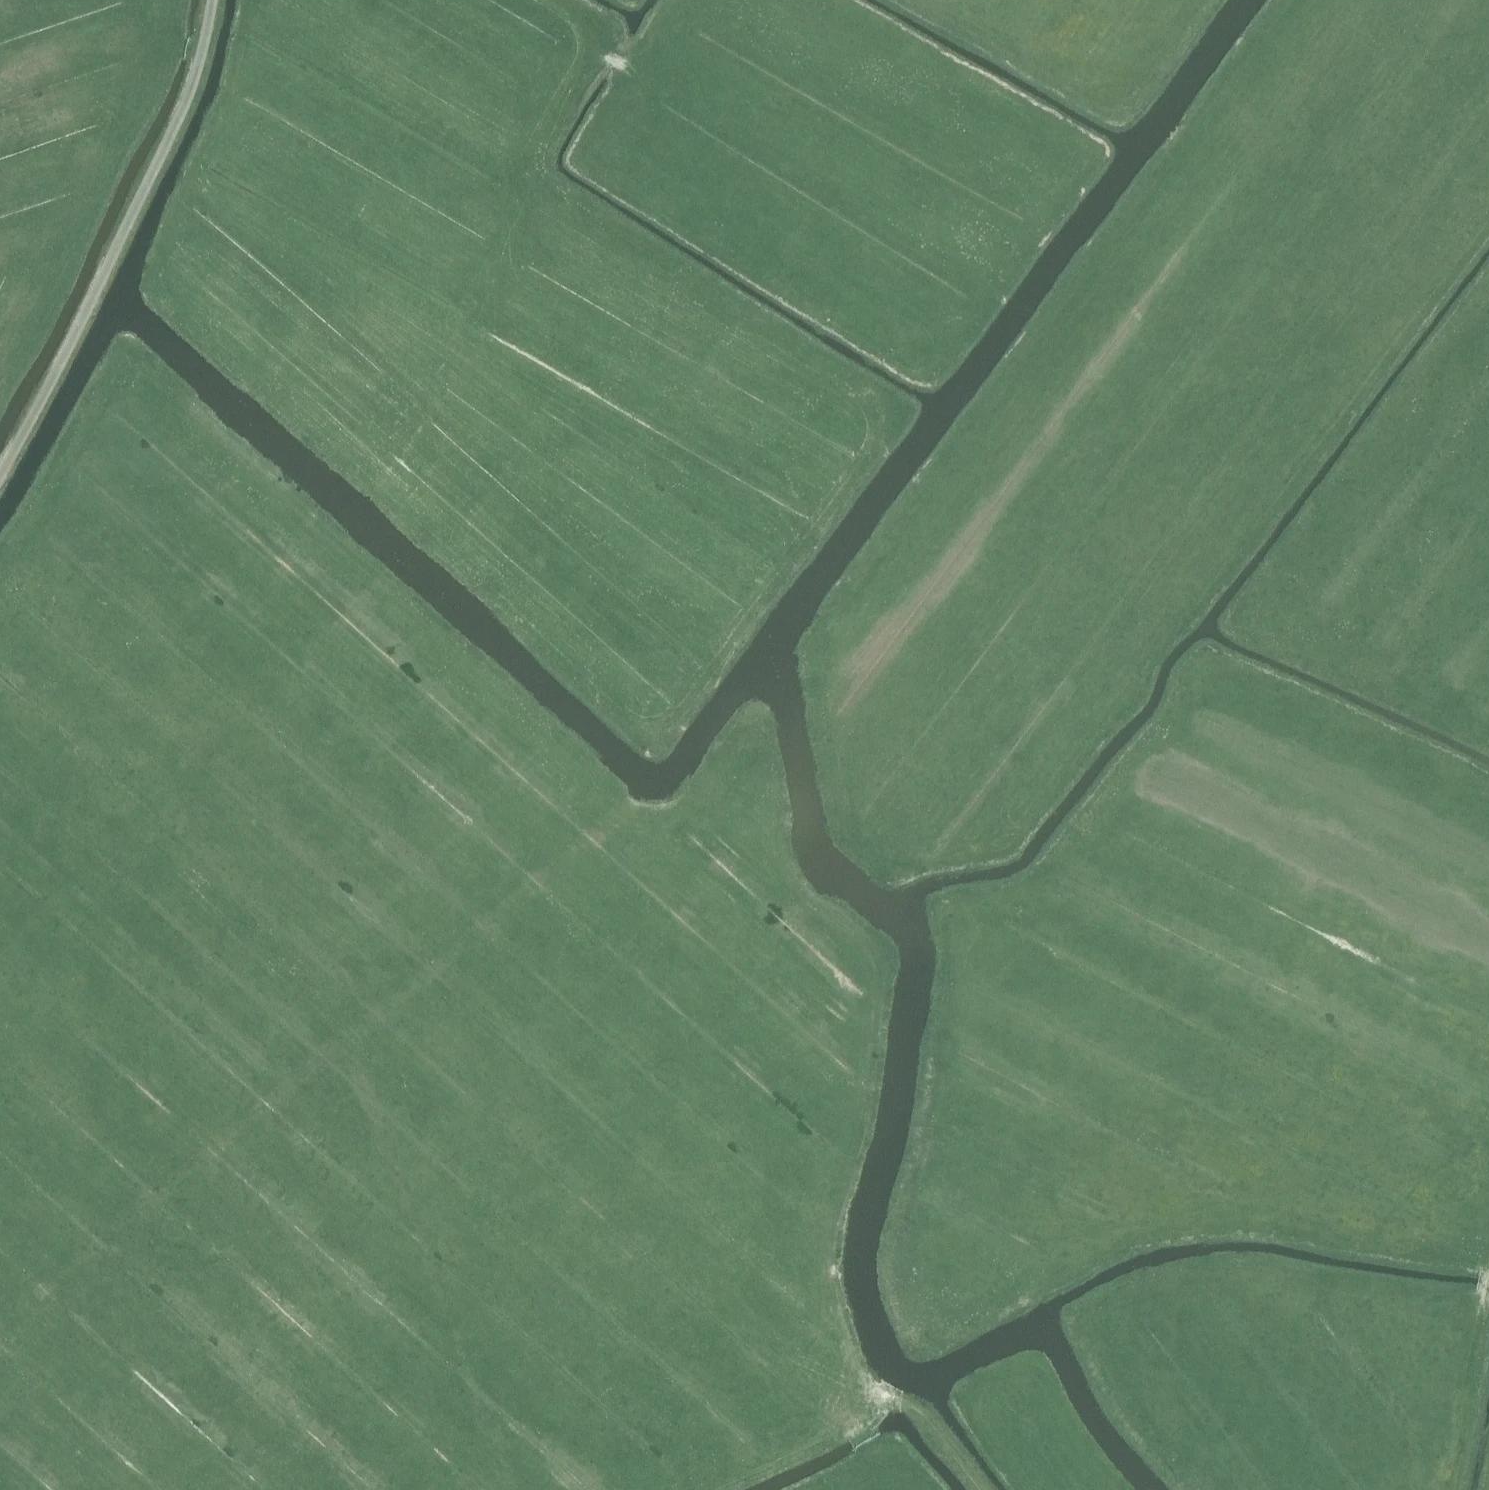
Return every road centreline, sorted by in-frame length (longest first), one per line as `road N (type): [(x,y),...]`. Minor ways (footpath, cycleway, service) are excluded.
road 1 (unclassified): [(0,479),(158,171),(208,48),(217,0)]
road 2 (track): [(701,1489),(831,1435),(853,1399),(901,1408),(925,1422),(980,1489)]

